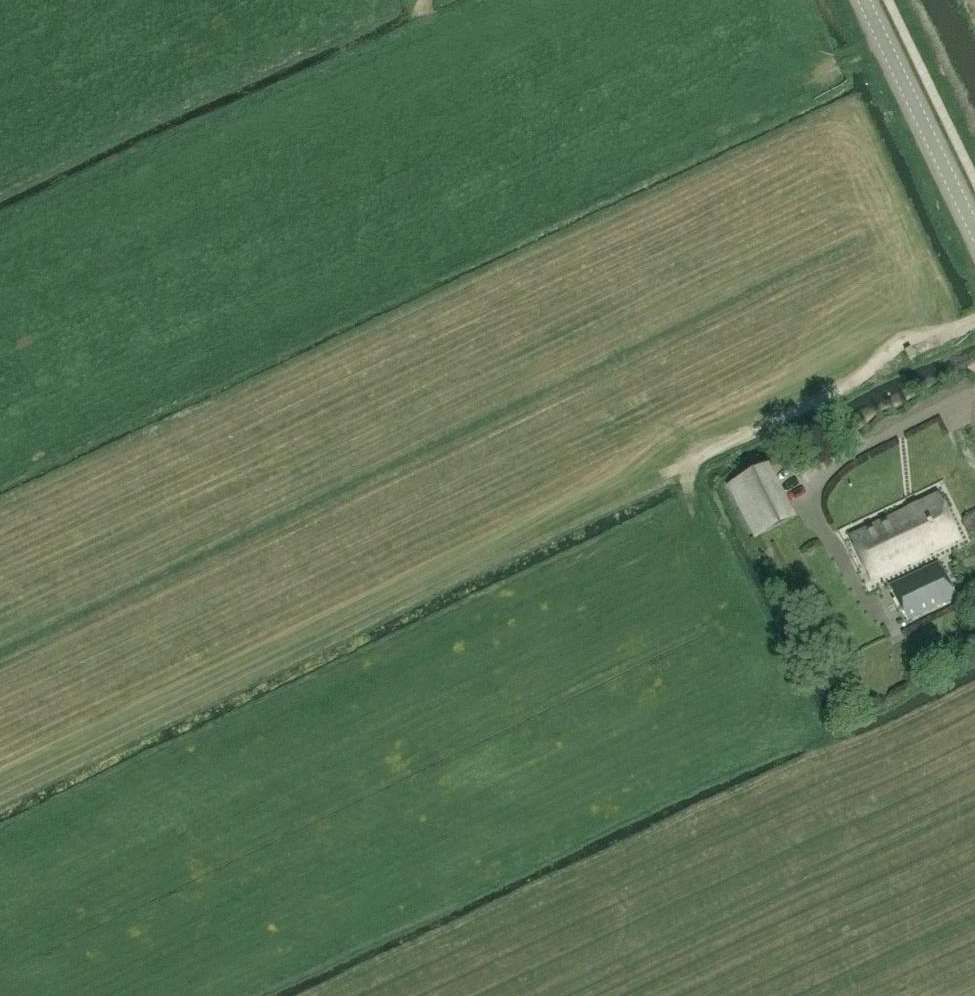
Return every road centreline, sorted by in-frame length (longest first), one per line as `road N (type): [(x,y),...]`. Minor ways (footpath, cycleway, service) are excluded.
road 1 (track): [(974,322),(890,347),(864,373),(0,785)]
road 2 (tertiary): [(974,232),(864,0)]

